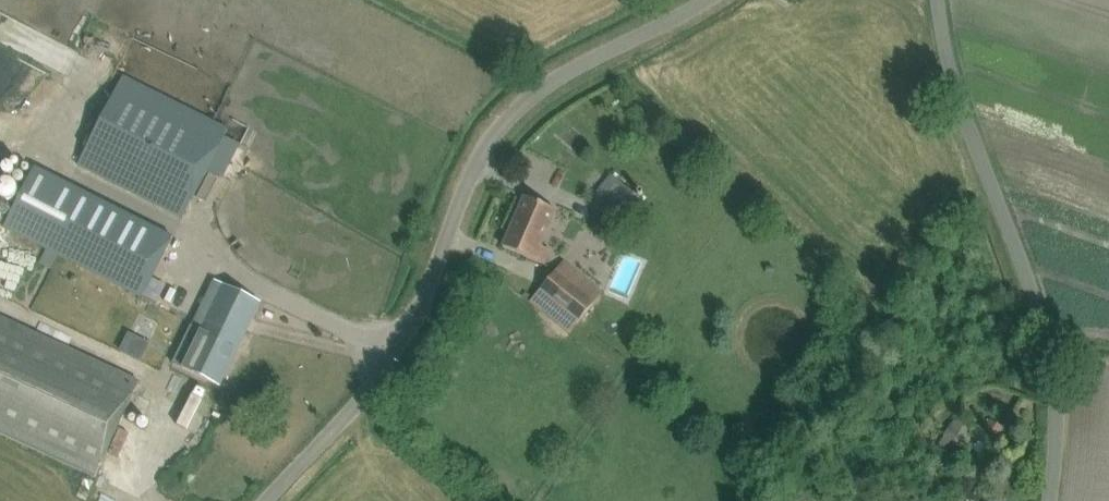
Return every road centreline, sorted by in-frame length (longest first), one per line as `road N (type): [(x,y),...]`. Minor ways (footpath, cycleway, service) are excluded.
road 1 (unclassified): [(281,500),(421,306),(472,176),(522,113),(709,0)]
road 2 (unclassified): [(1045,500),(1051,394),(963,122),(935,0)]

